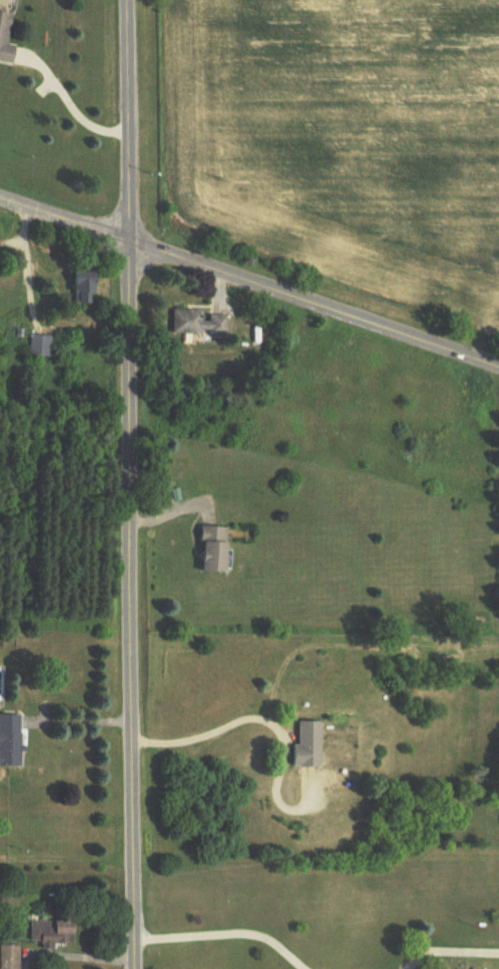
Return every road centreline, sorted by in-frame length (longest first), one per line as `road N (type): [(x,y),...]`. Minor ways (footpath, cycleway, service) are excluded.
road 1 (tertiary): [(133,968),(126,0)]
road 2 (residential): [(0,200),(498,365)]

